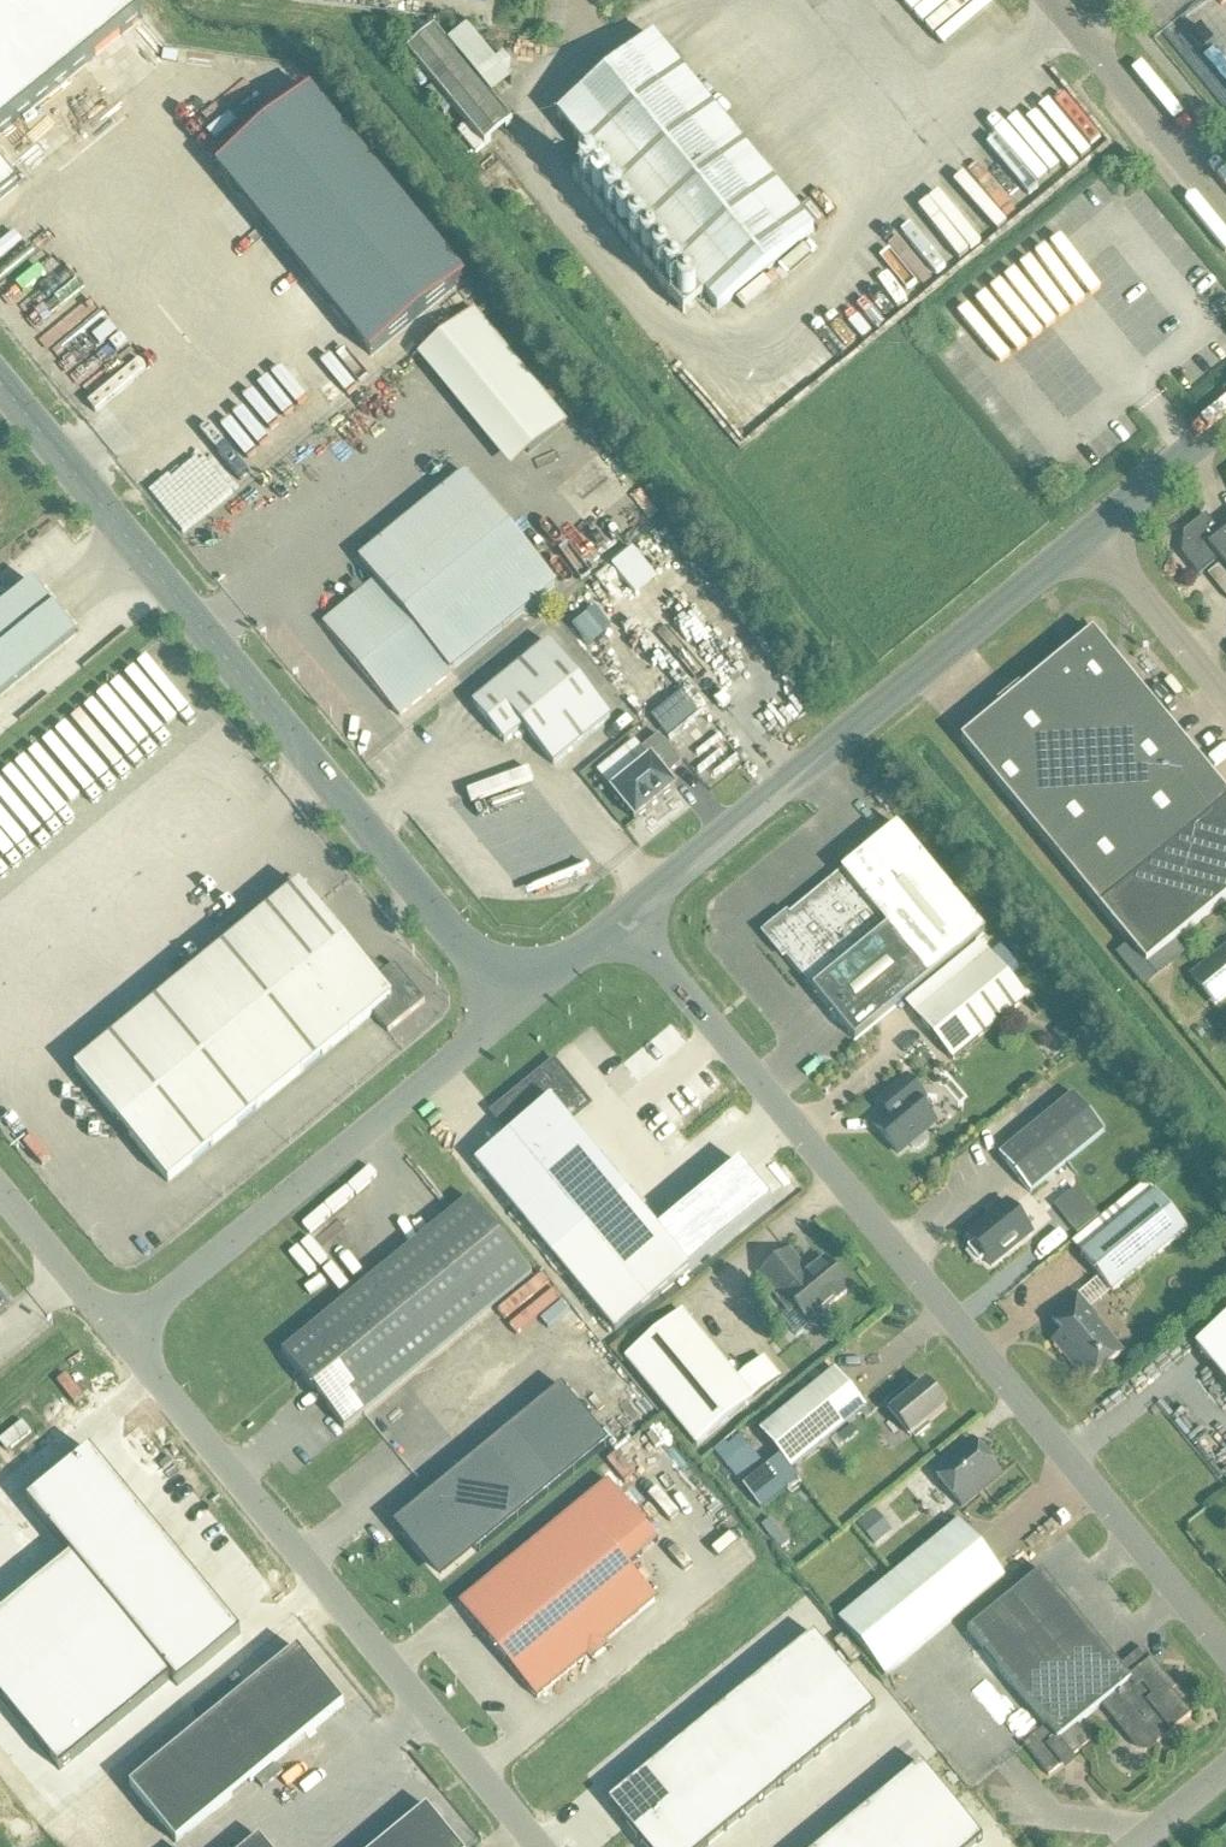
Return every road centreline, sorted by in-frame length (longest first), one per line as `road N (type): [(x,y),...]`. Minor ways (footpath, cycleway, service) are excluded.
road 1 (unclassified): [(1225,1648),(627,916)]
road 2 (unclassified): [(0,382),(523,1018)]
road 3 (unclassified): [(541,1846),(120,1334)]
road 4 (unclassified): [(627,916),(1095,540)]
road 5 (unclassified): [(120,1334),(523,1018)]
road 6 (residential): [(1225,219),(1050,0)]
road 7 (unclassified): [(1225,700),(1095,540)]
road 8 (unclassified): [(120,1334),(0,1187)]
road 9 (unclassified): [(1095,540),(1225,430)]
road 10 (unclassified): [(523,1018),(627,916)]

